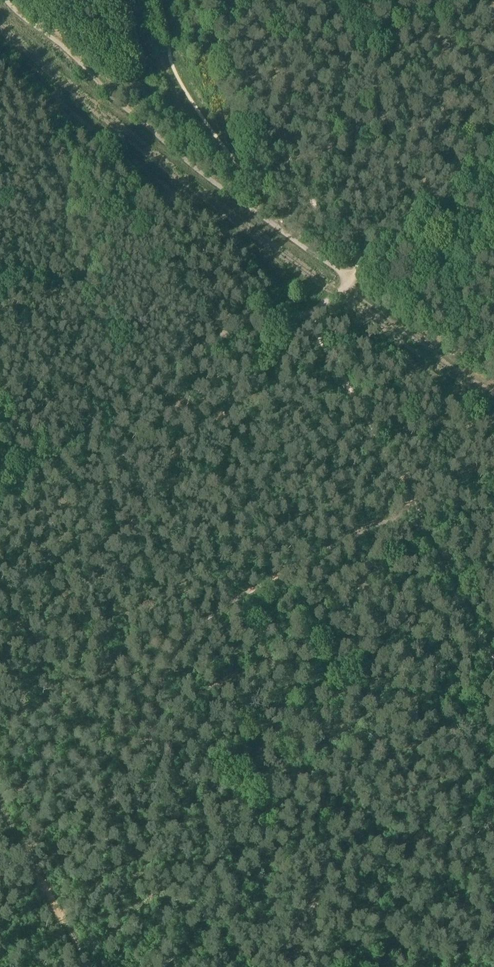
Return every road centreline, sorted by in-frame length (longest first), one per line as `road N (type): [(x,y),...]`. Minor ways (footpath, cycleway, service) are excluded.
road 1 (track): [(22,842),(135,767),(152,742),(184,651),(206,627),(413,503)]
road 2 (track): [(304,313),(229,324),(19,476)]
road 3 (track): [(300,0),(357,275)]
road 4 (track): [(304,313),(413,503)]
road 5 (track): [(357,275),(478,169),(493,144)]
road 6 (track): [(92,966),(0,803)]
road 7 (track): [(413,503),(493,655)]

